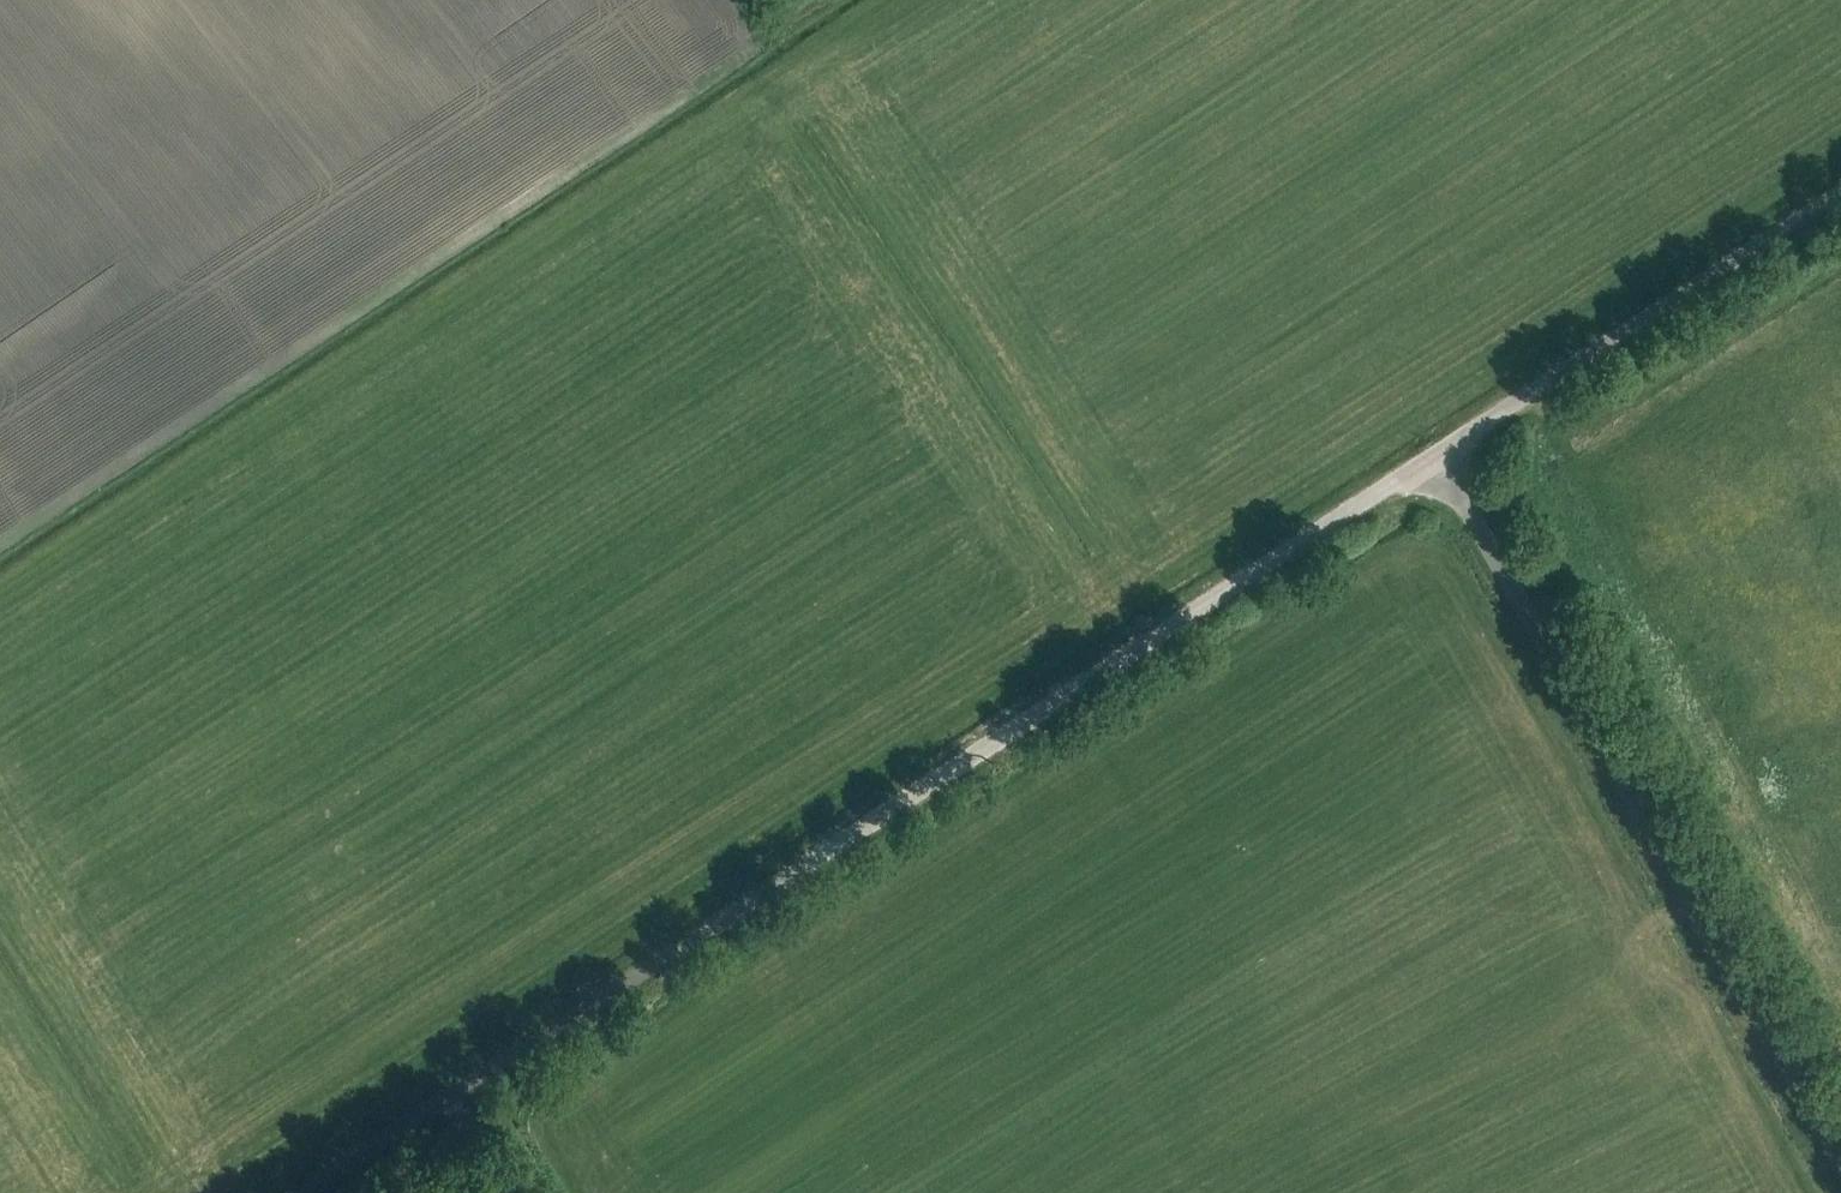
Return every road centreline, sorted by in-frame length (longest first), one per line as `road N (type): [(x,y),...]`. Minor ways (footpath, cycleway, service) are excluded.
road 1 (unclassified): [(303,1192),(1438,456)]
road 2 (unclassified): [(1840,1167),(1438,456)]
road 3 (unclassified): [(1438,456),(1840,195)]

